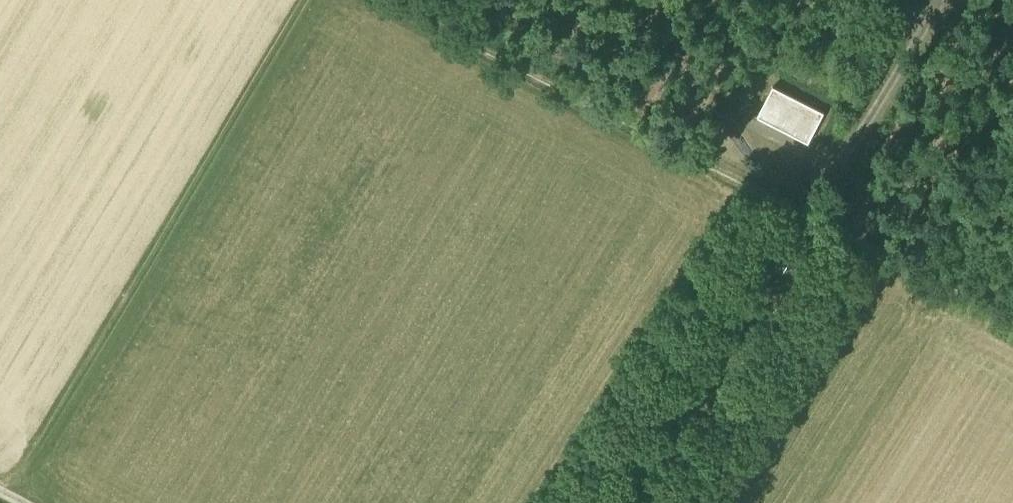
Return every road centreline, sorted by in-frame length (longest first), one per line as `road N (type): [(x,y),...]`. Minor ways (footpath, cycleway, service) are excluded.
road 1 (track): [(381,0),(1012,318)]
road 2 (track): [(299,0),(4,493)]
road 3 (track): [(827,125),(852,139),(934,0)]

